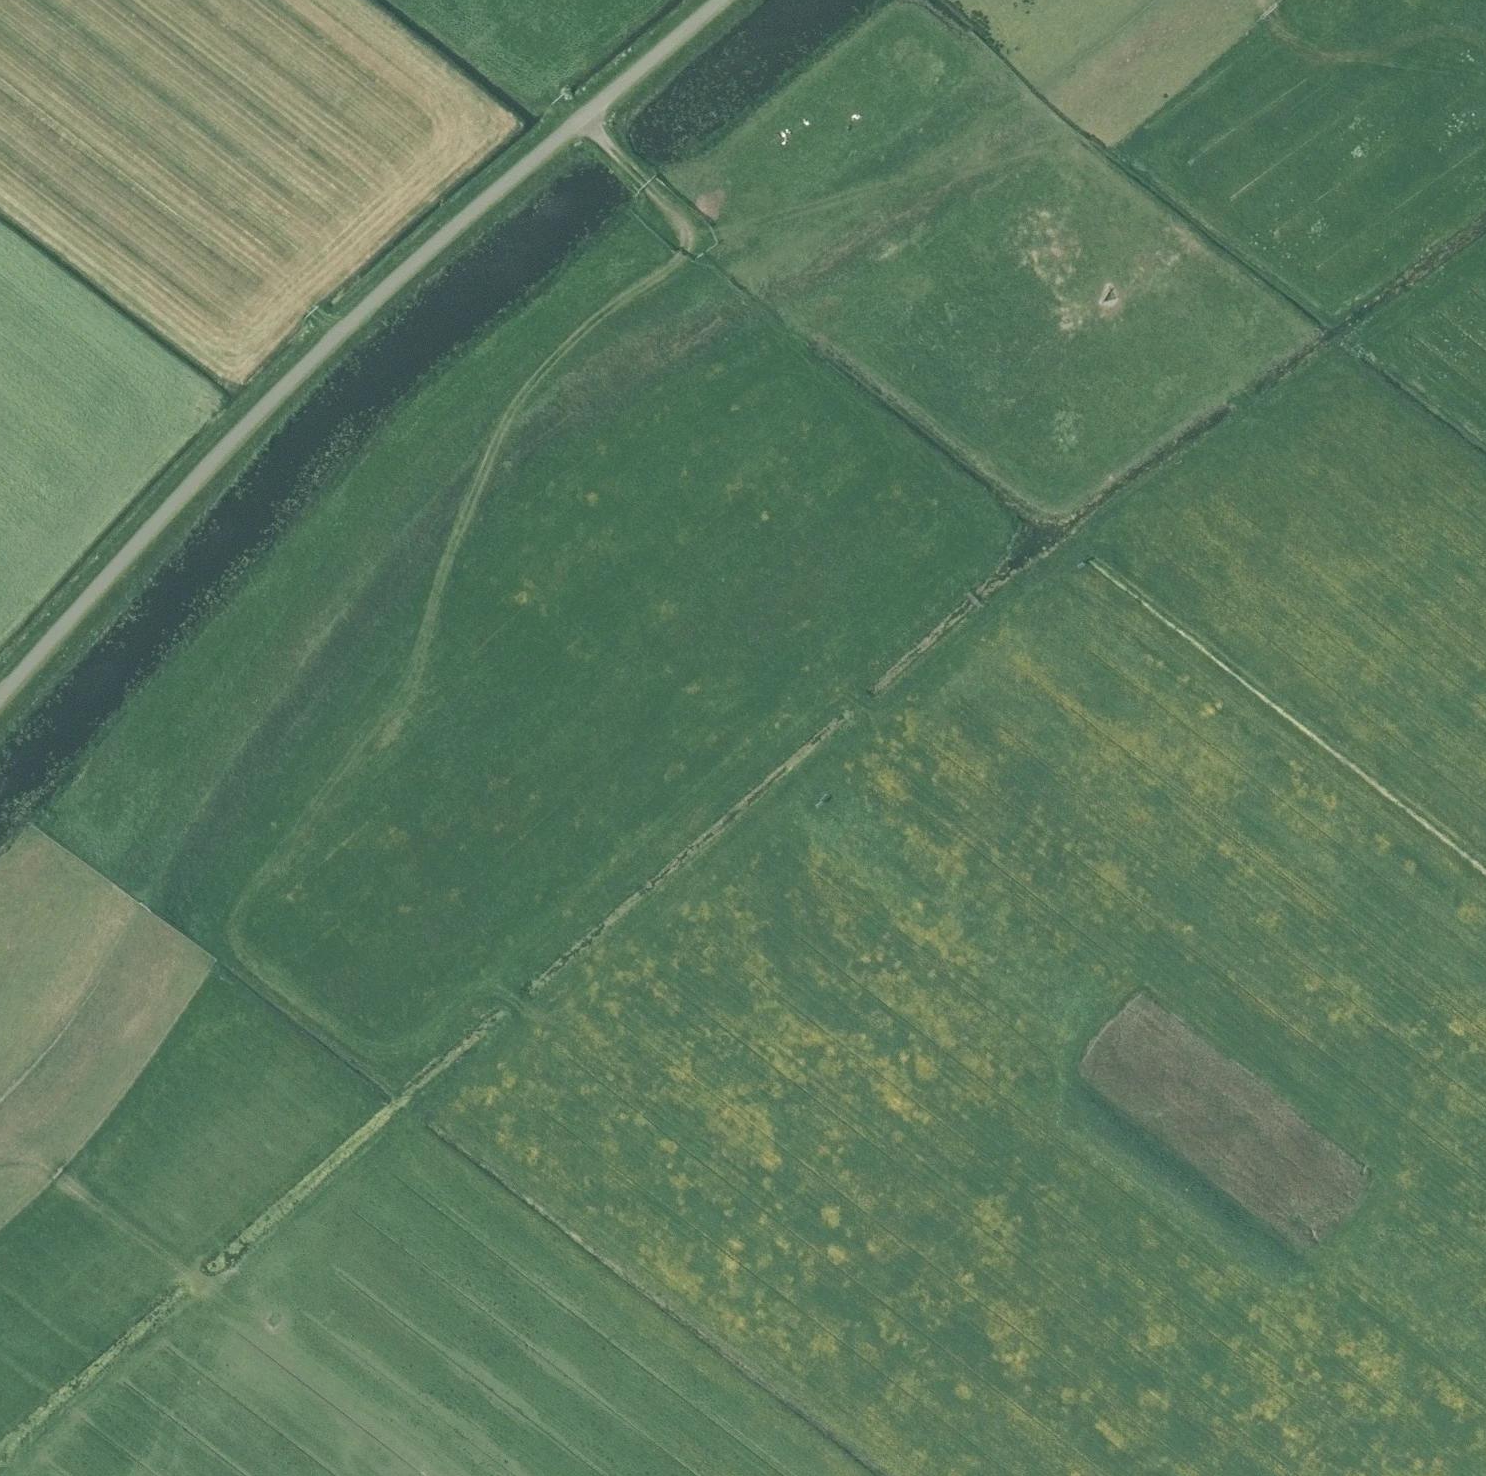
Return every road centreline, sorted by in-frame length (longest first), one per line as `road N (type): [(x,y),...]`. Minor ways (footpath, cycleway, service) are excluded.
road 1 (unclassified): [(0,696),(245,428),(424,249),(720,0)]
road 2 (track): [(583,116),(693,237),(667,272),(584,327),(516,401),(457,531),(430,641)]
road 3 (track): [(1070,151),(1041,146),(693,237)]
road 4 (track): [(204,1288),(37,1163),(0,1160)]

